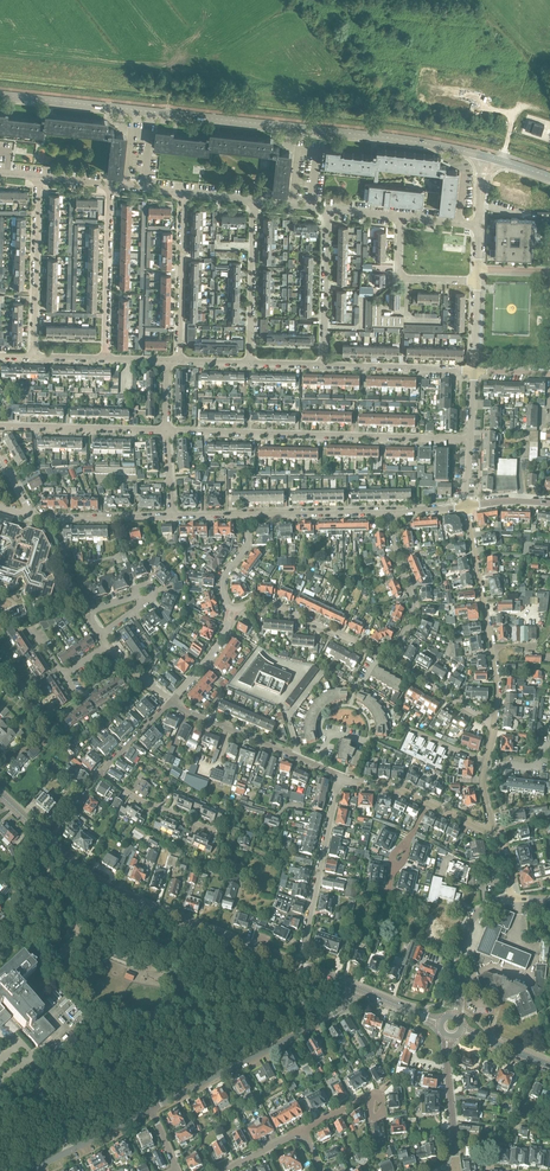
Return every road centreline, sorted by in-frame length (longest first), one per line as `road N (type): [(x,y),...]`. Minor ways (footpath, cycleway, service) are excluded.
road 1 (secondary): [(489,158),(372,135),(0,96)]
road 2 (residential): [(470,439),(167,431)]
road 3 (tertiary): [(299,963),(118,890),(49,842)]
road 4 (residential): [(390,660),(270,604),(228,606),(223,580),(246,549),(247,515)]
road 5 (unclassified): [(153,1108),(344,1011),(355,989)]
road 6 (residential): [(496,720),(496,675),(466,506)]
road 7 (residential): [(341,778),(171,703)]
road 8 (residential): [(34,357),(39,175)]
road 9 (residential): [(105,360),(114,186)]
road 10 (residential): [(179,362),(183,193)]
road 11 (residential): [(167,431),(0,428)]
road 12 (residential): [(251,364),(255,200)]
road 13 (residential): [(390,660),(414,604),(391,512)]
road 14 (residential): [(323,366),(329,211)]
road 15 (residential): [(323,366),(474,370)]
road 16 (residential): [(391,512),(247,515)]
road 17 (tertiary): [(456,1015),(469,931),(487,905),(511,897)]
road 18 (residential): [(172,516),(32,518)]
road 19 (residential): [(102,634),(154,590),(140,588),(92,618)]
road 20 (residential): [(477,282),(402,277),(401,218)]
road 21 (tertiary): [(456,1168),(449,1037)]
road 22 (residential): [(293,204),(299,150),(317,152),(311,207)]
road 23 (residential): [(213,830),(99,775)]
road 24 (residential): [(126,185),(132,133),(150,134),(145,186)]
road 25 (residential): [(496,720),(390,660)]

